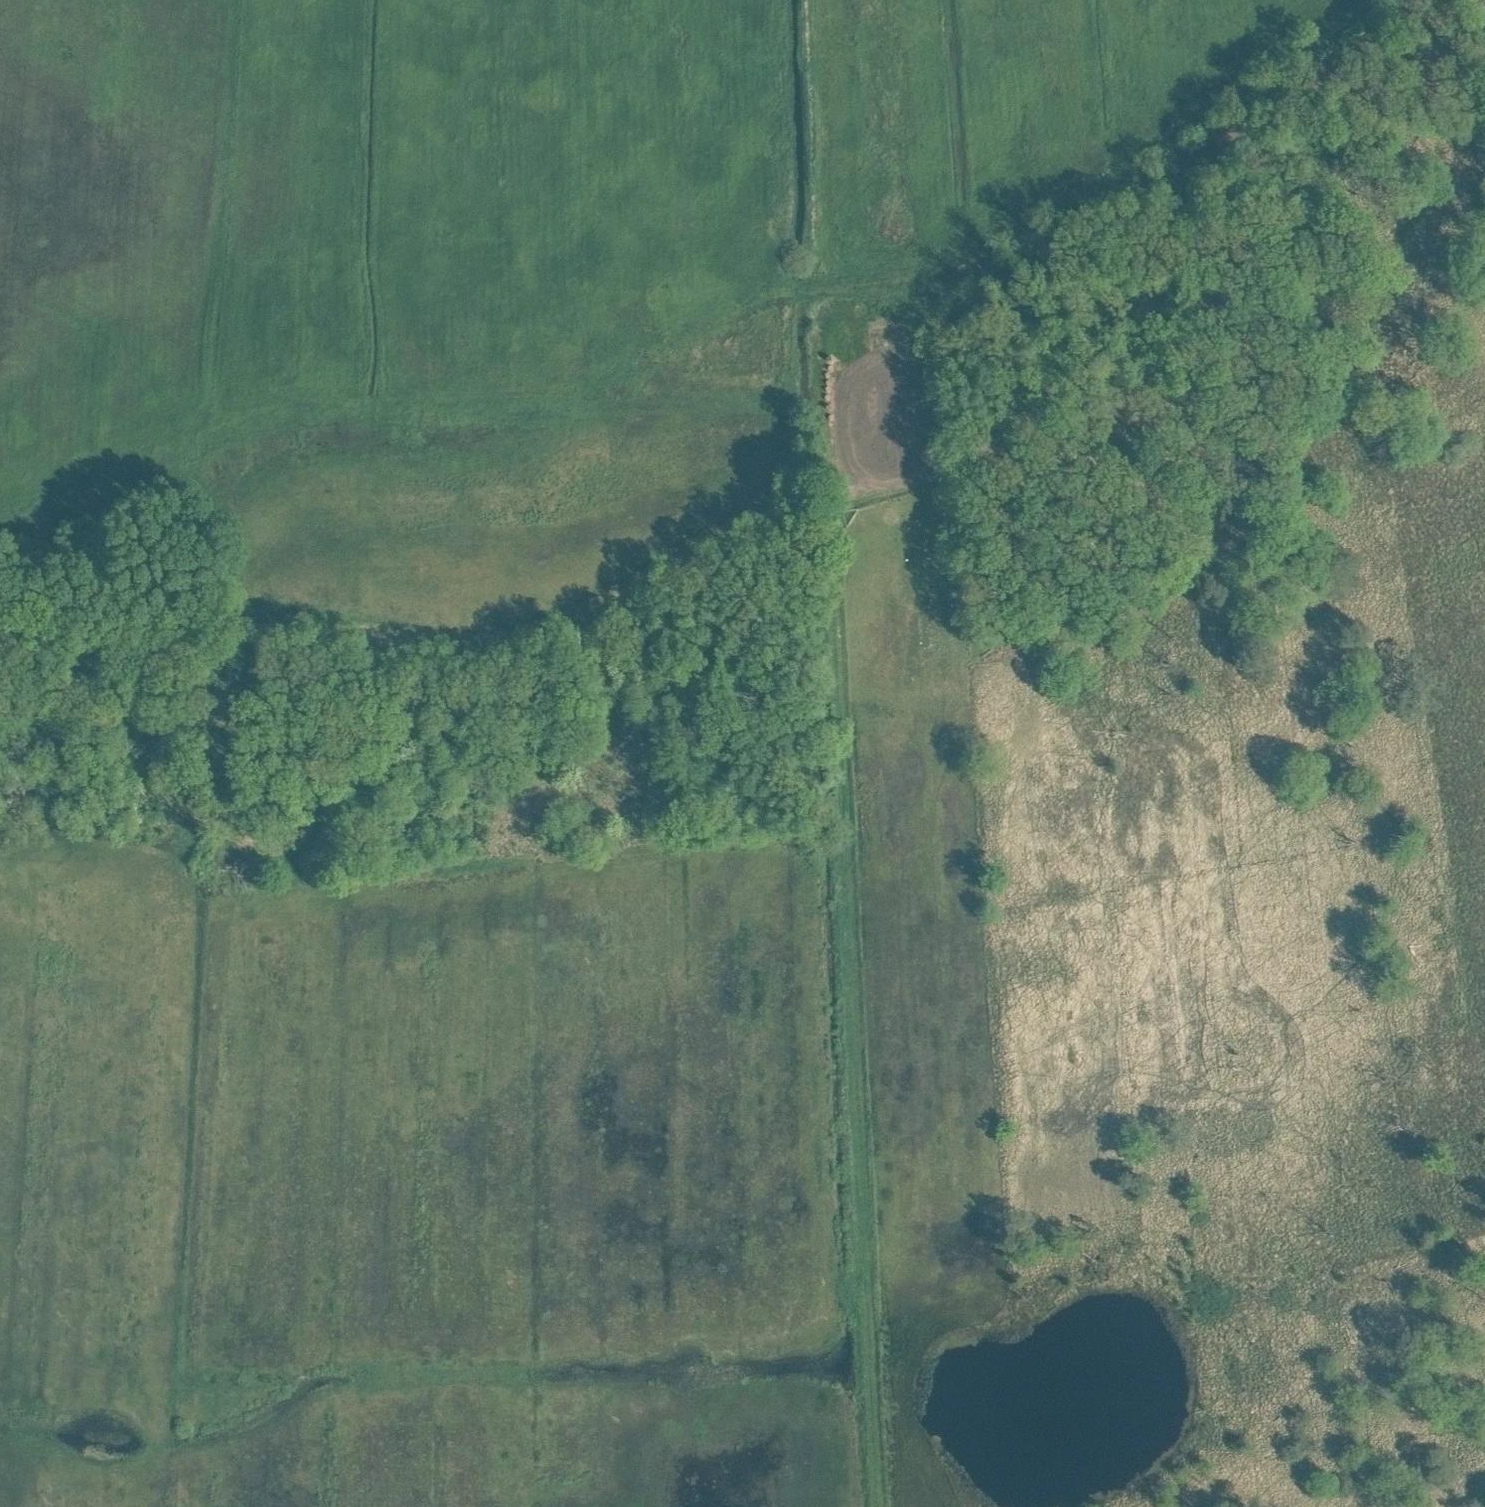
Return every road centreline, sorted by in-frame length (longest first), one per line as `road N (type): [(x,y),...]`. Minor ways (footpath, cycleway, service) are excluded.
road 1 (track): [(1420,0),(1199,165),(1174,195),(1133,354),(958,468),(748,524),(558,631),(421,653),(350,630),(327,634),(315,651),(296,828),(275,861),(254,839),(154,788),(97,743),(0,710)]

